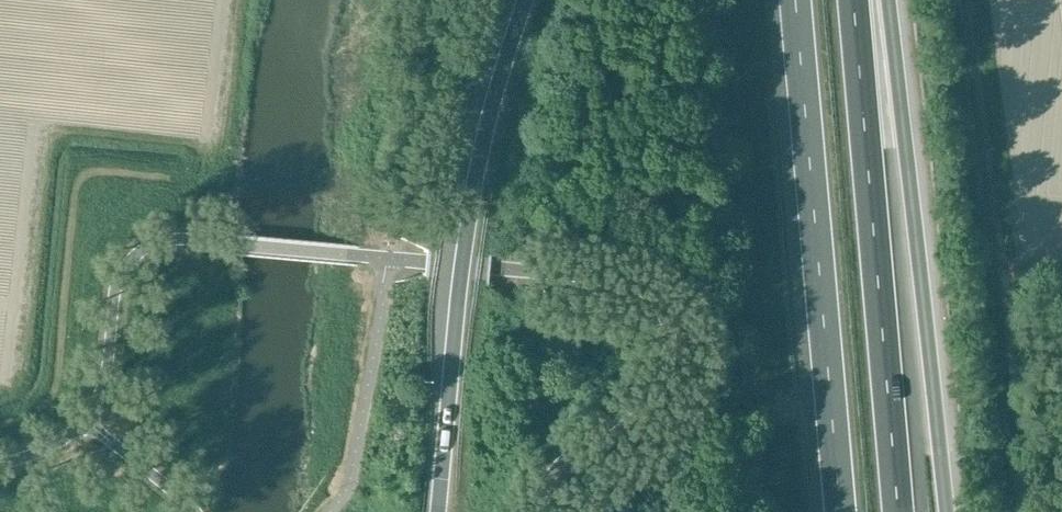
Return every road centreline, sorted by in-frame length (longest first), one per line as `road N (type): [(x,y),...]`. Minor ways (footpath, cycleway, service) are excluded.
road 1 (motorway): [(526,0),(476,174),(436,511)]
road 2 (motorway): [(946,511),(889,0)]
road 3 (motorway): [(796,0),(841,511)]
road 4 (motorway): [(898,511),(853,0)]

